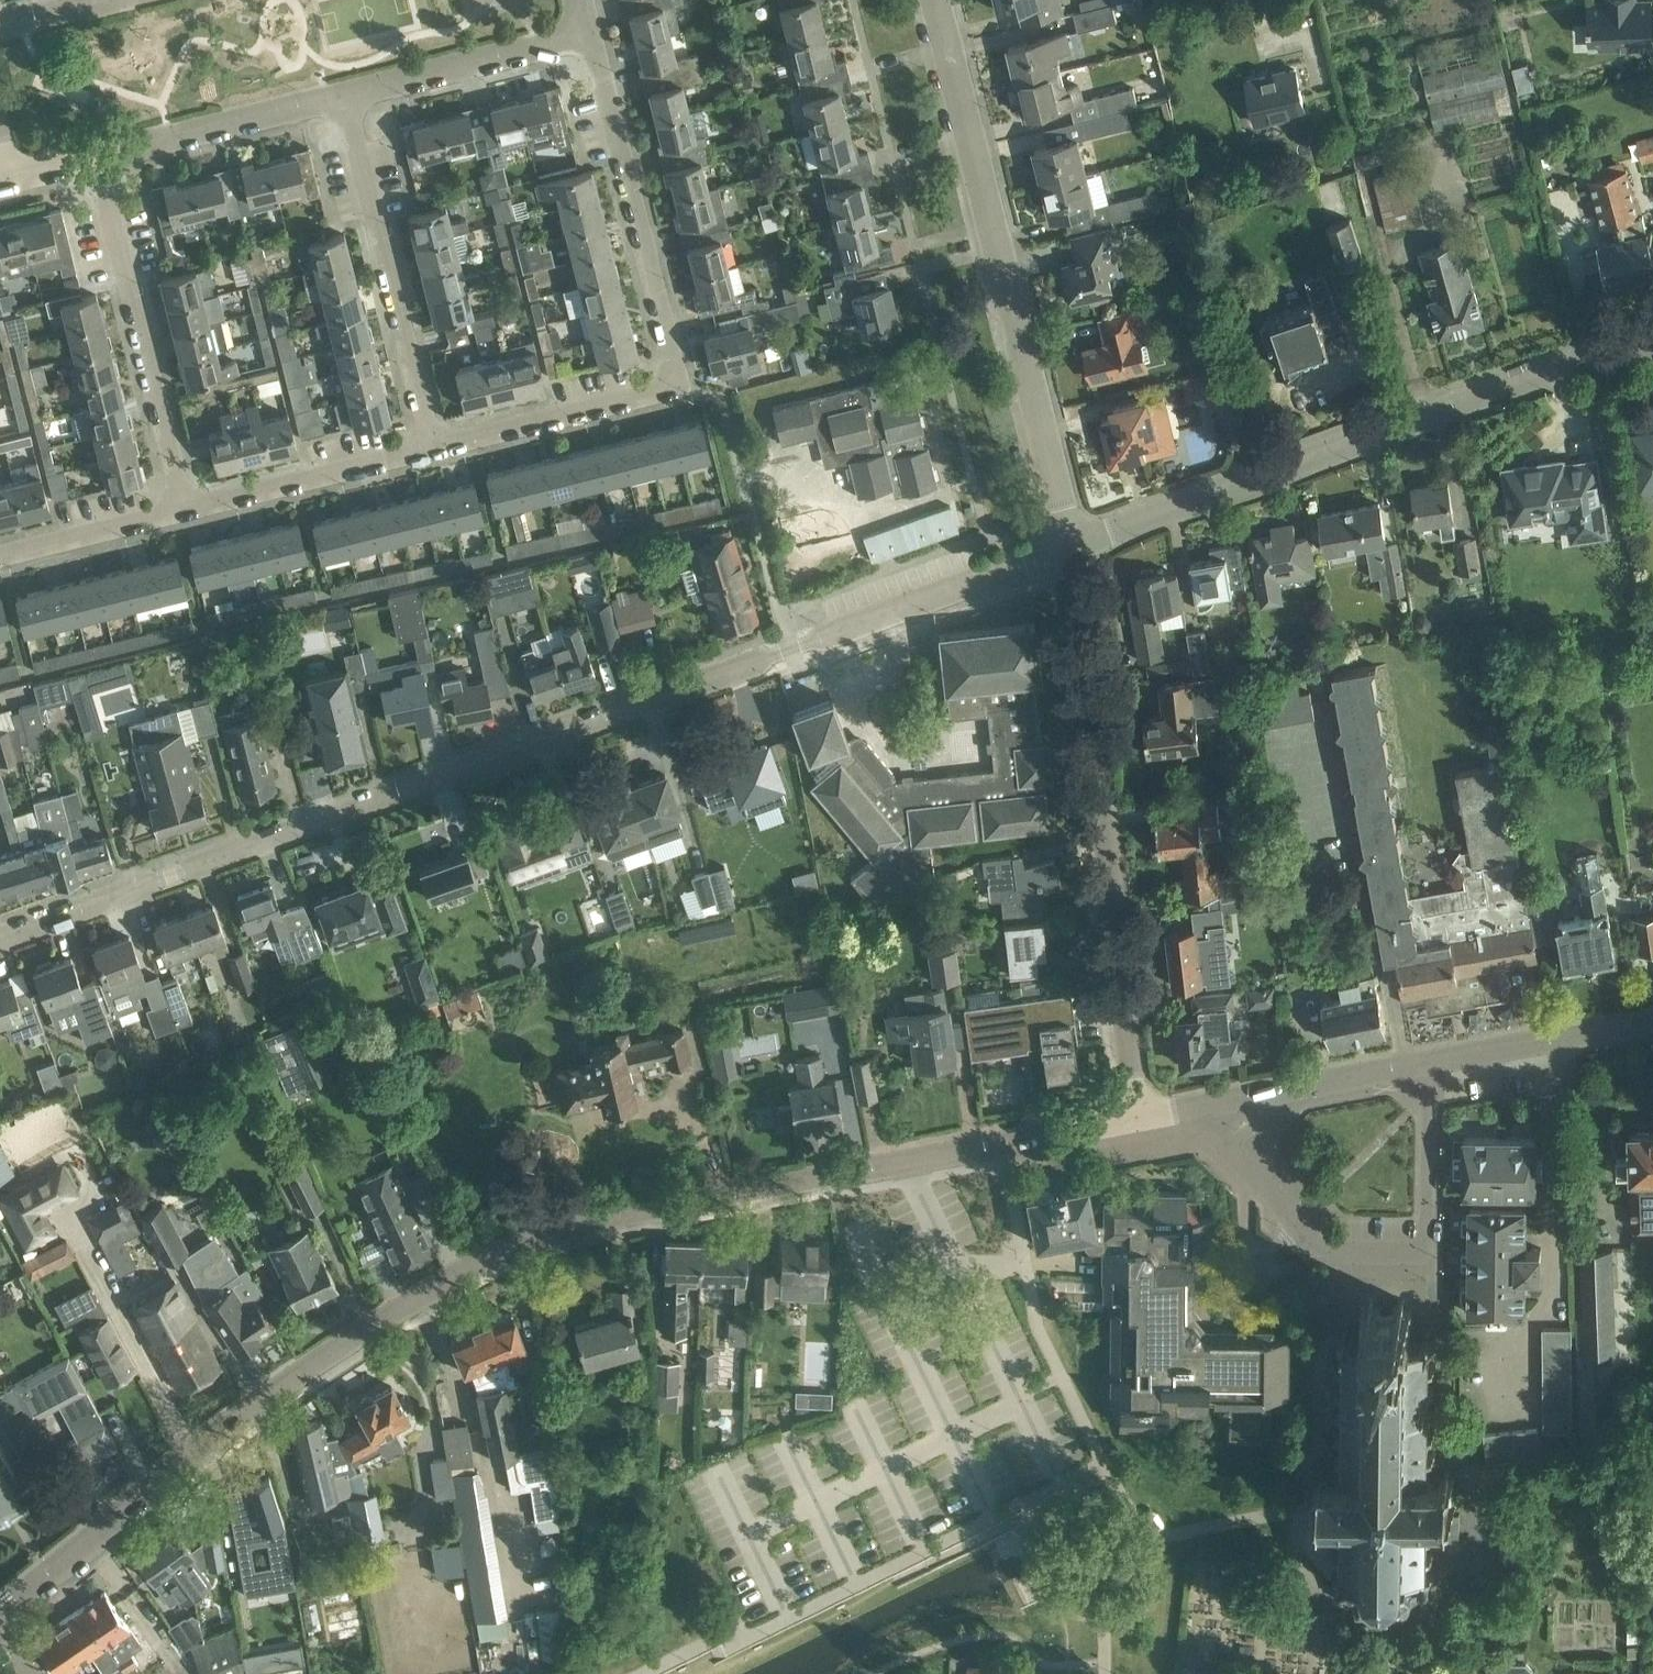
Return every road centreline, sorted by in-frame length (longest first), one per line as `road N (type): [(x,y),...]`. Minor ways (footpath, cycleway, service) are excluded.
road 1 (tertiary): [(0,1618),(280,1382),(514,1244),(582,1222),(1134,1117)]
road 2 (residential): [(0,936),(1071,543)]
road 3 (residential): [(1071,543),(1652,337)]
road 4 (residential): [(433,448),(675,383),(675,359),(589,34)]
road 5 (unclassified): [(1134,1117),(1071,543)]
road 6 (unclassified): [(1071,543),(937,0)]
road 7 (residential): [(1426,1062),(1428,1255),(1356,1257),(1325,1246),(1195,1106)]
road 8 (residential): [(185,510),(99,156)]
road 9 (residential): [(433,448),(344,95)]
road 10 (residential): [(185,510),(433,448)]
road 11 (residential): [(99,156),(344,95)]
road 12 (residential): [(344,95),(589,34)]
road 13 (tertiary): [(1195,1106),(1426,1062)]
road 14 (tertiary): [(1426,1062),(1652,1021)]
road 15 (residential): [(0,556),(185,510)]

